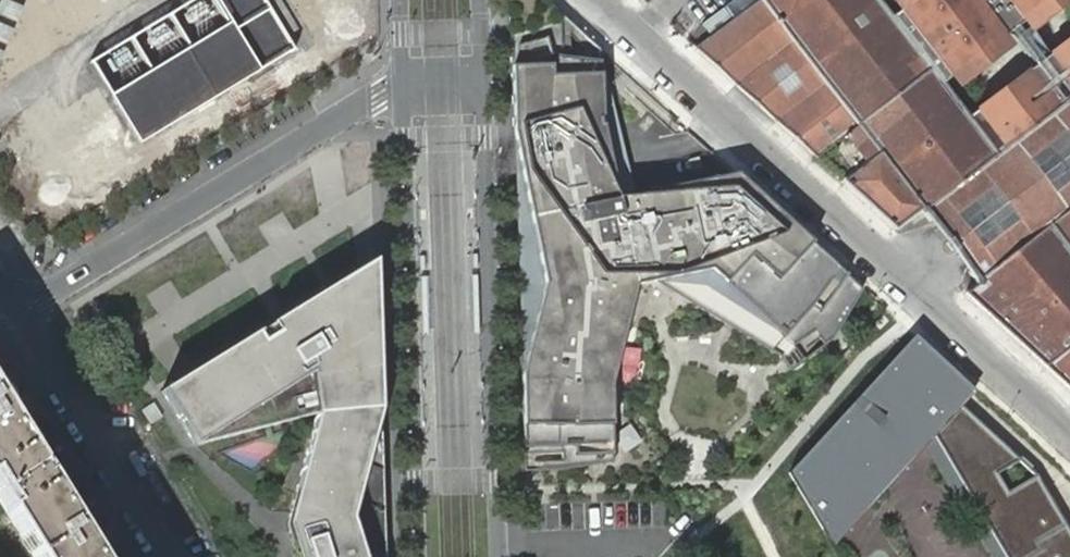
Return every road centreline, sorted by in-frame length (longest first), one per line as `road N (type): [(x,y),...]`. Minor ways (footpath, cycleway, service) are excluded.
road 1 (residential): [(595,0),(1069,434)]
road 2 (residential): [(499,556),(482,78)]
road 3 (residential): [(405,84),(418,556)]
road 4 (residential): [(405,84),(19,311)]
road 5 (residential): [(19,311),(170,556)]

